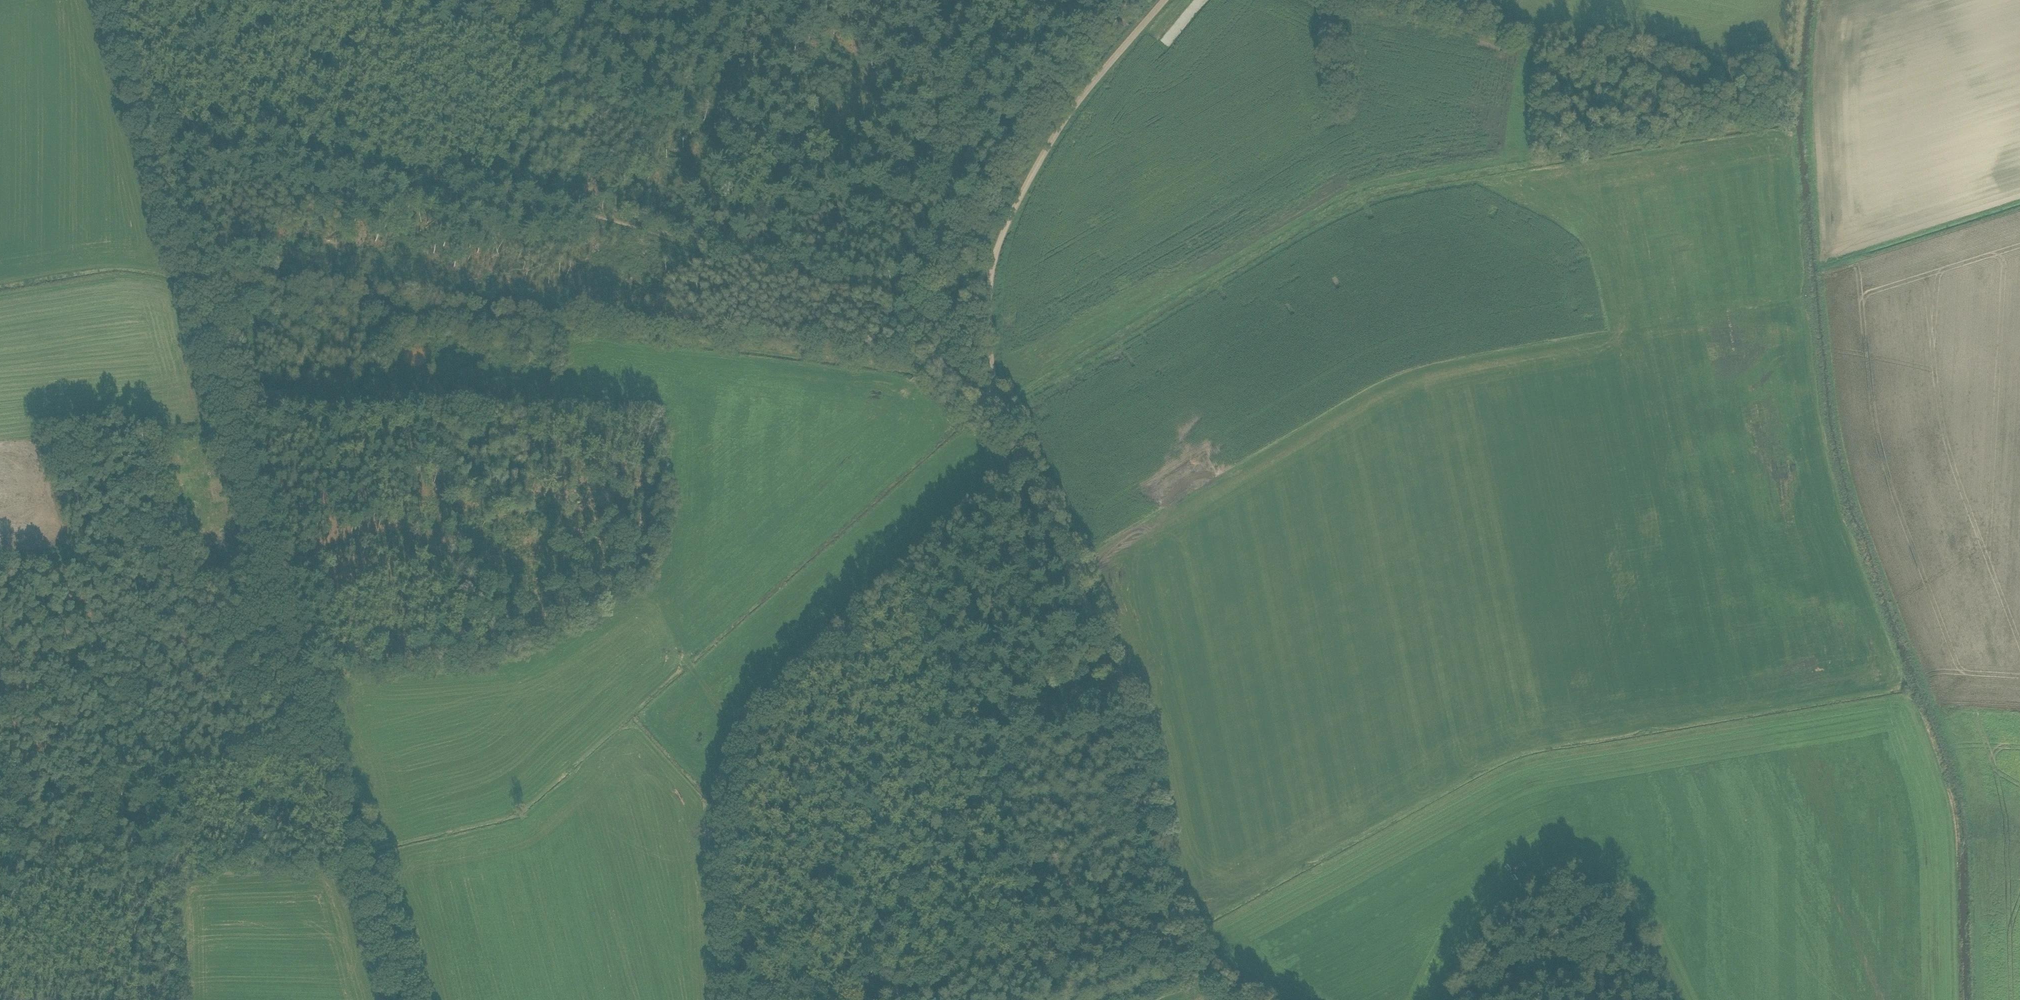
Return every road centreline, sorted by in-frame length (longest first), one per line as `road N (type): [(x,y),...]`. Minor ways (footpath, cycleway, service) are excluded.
road 1 (track): [(404,999),(286,585),(227,420),(114,0)]
road 2 (track): [(1238,999),(1181,934),(1148,830),(1113,667),(1027,481),(998,394)]
road 3 (track): [(922,314),(497,191),(596,0)]
road 4 (track): [(978,0),(892,154),(887,202),(906,279),(936,334)]
road 5 (unclassified): [(992,278),(1042,161),(1164,0)]
road 6 (unclassified): [(998,394),(962,390),(936,358),(936,334),(966,292),(992,278)]

